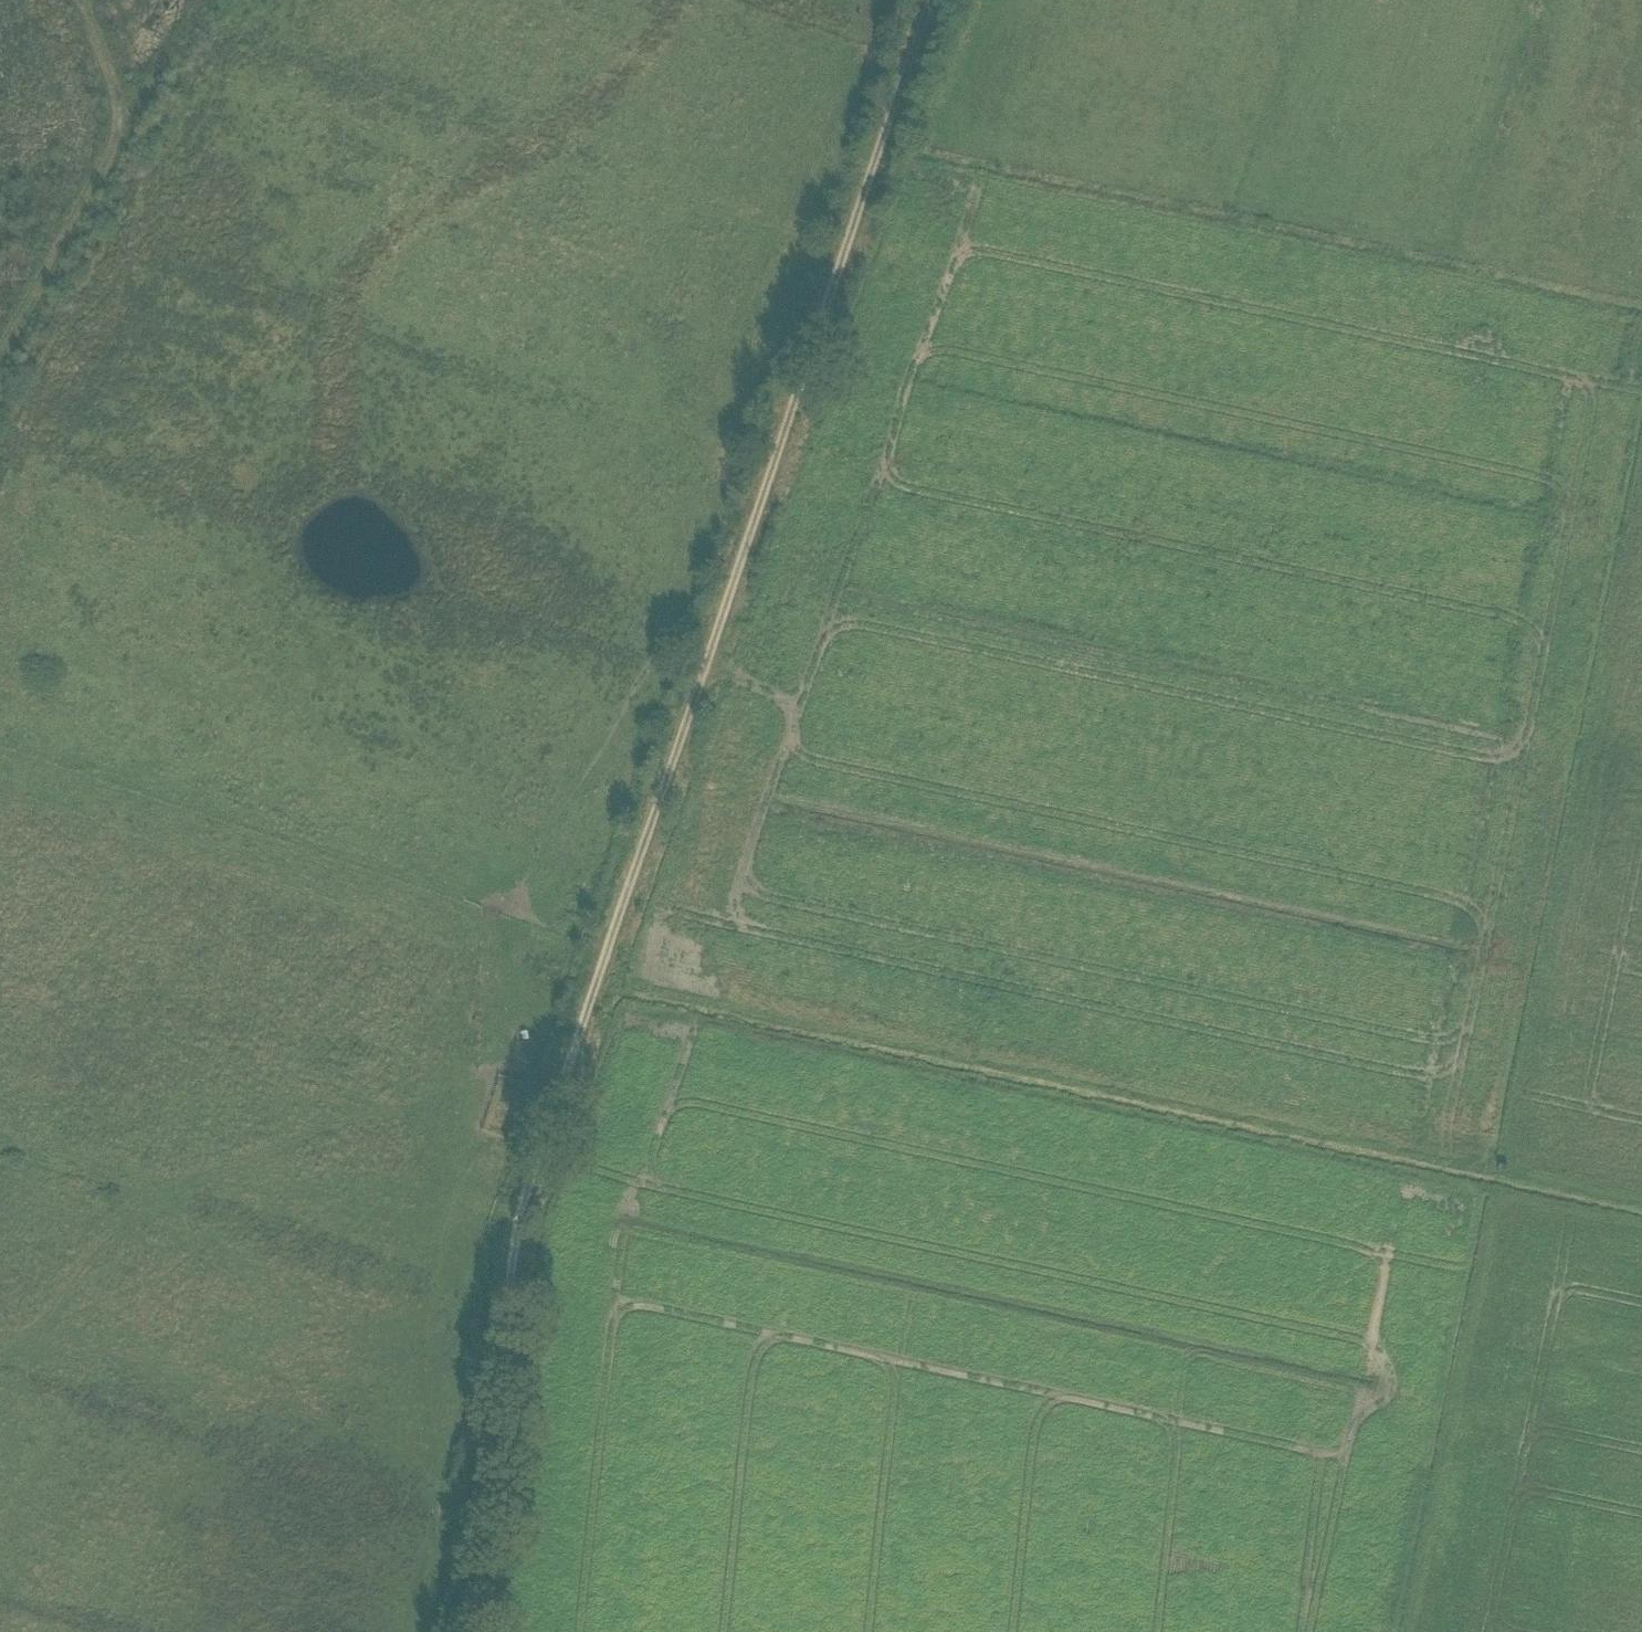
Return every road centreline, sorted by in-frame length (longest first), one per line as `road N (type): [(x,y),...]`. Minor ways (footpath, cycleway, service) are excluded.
road 1 (track): [(475,1631),(516,1242),(537,1158),(929,0)]
road 2 (track): [(83,0),(118,104),(113,145),(0,354)]

